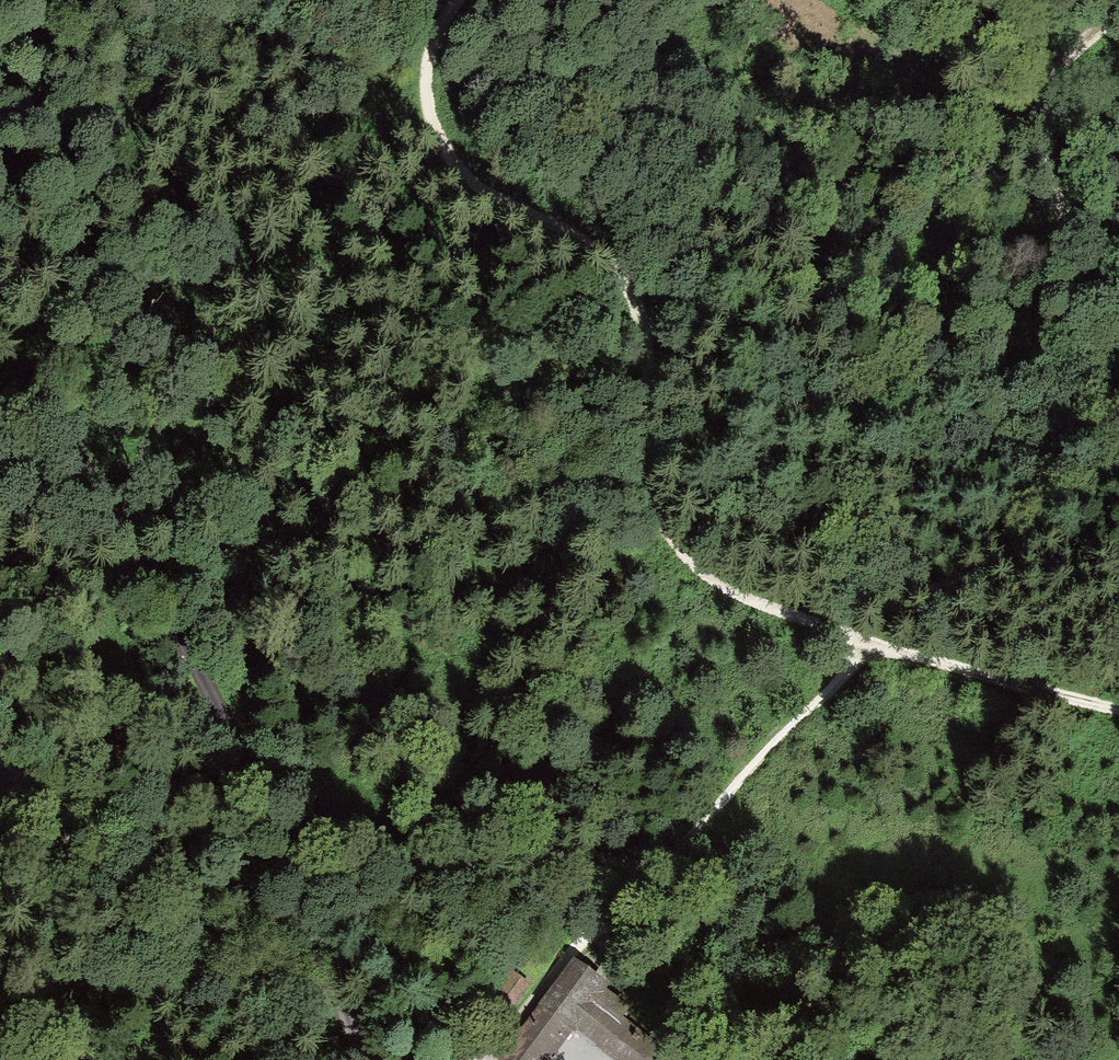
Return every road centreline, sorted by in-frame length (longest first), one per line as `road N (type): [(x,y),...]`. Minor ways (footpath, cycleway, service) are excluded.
road 1 (track): [(1118,709),(792,619),(721,587),(687,561),(656,512),(648,476),(645,328),(624,273),(572,233),(467,184),(427,120),(431,53),(456,0)]
road 2 (unclassified): [(363,1059),(188,649),(0,334)]
road 3 (track): [(472,1059),(874,646)]
road 4 (track): [(0,760),(119,850),(335,1059)]
road 5 (track): [(1118,250),(1060,209),(1036,137),(1054,69),(1118,16)]

